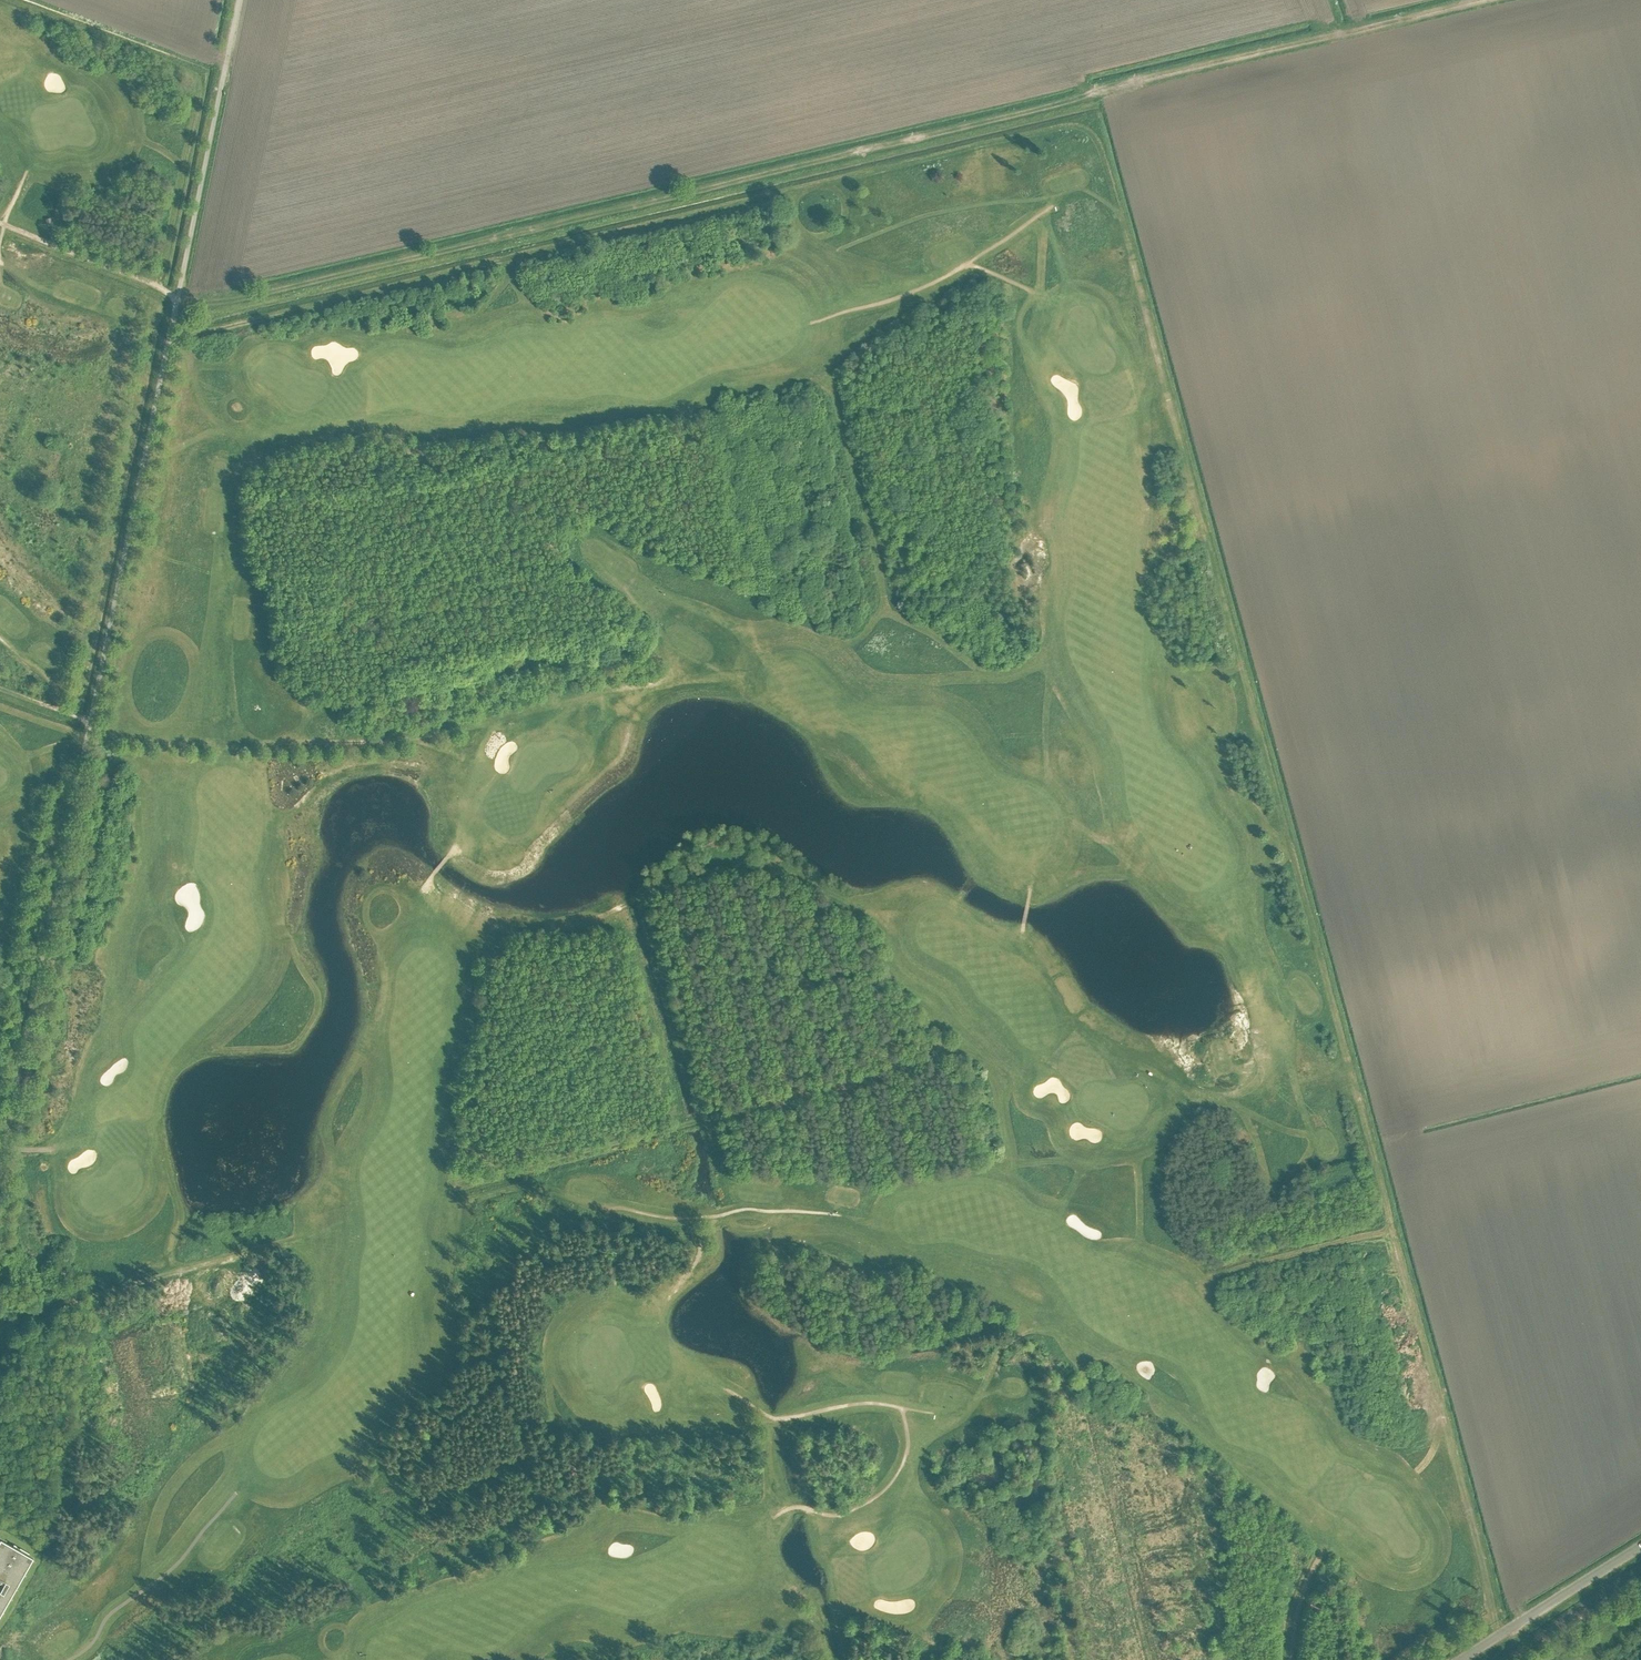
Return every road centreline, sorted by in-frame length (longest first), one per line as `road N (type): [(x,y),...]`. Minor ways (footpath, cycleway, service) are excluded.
road 1 (track): [(0,225),(177,297),(231,300),(1484,0)]
road 2 (unclassified): [(1640,1545),(1459,1659)]

